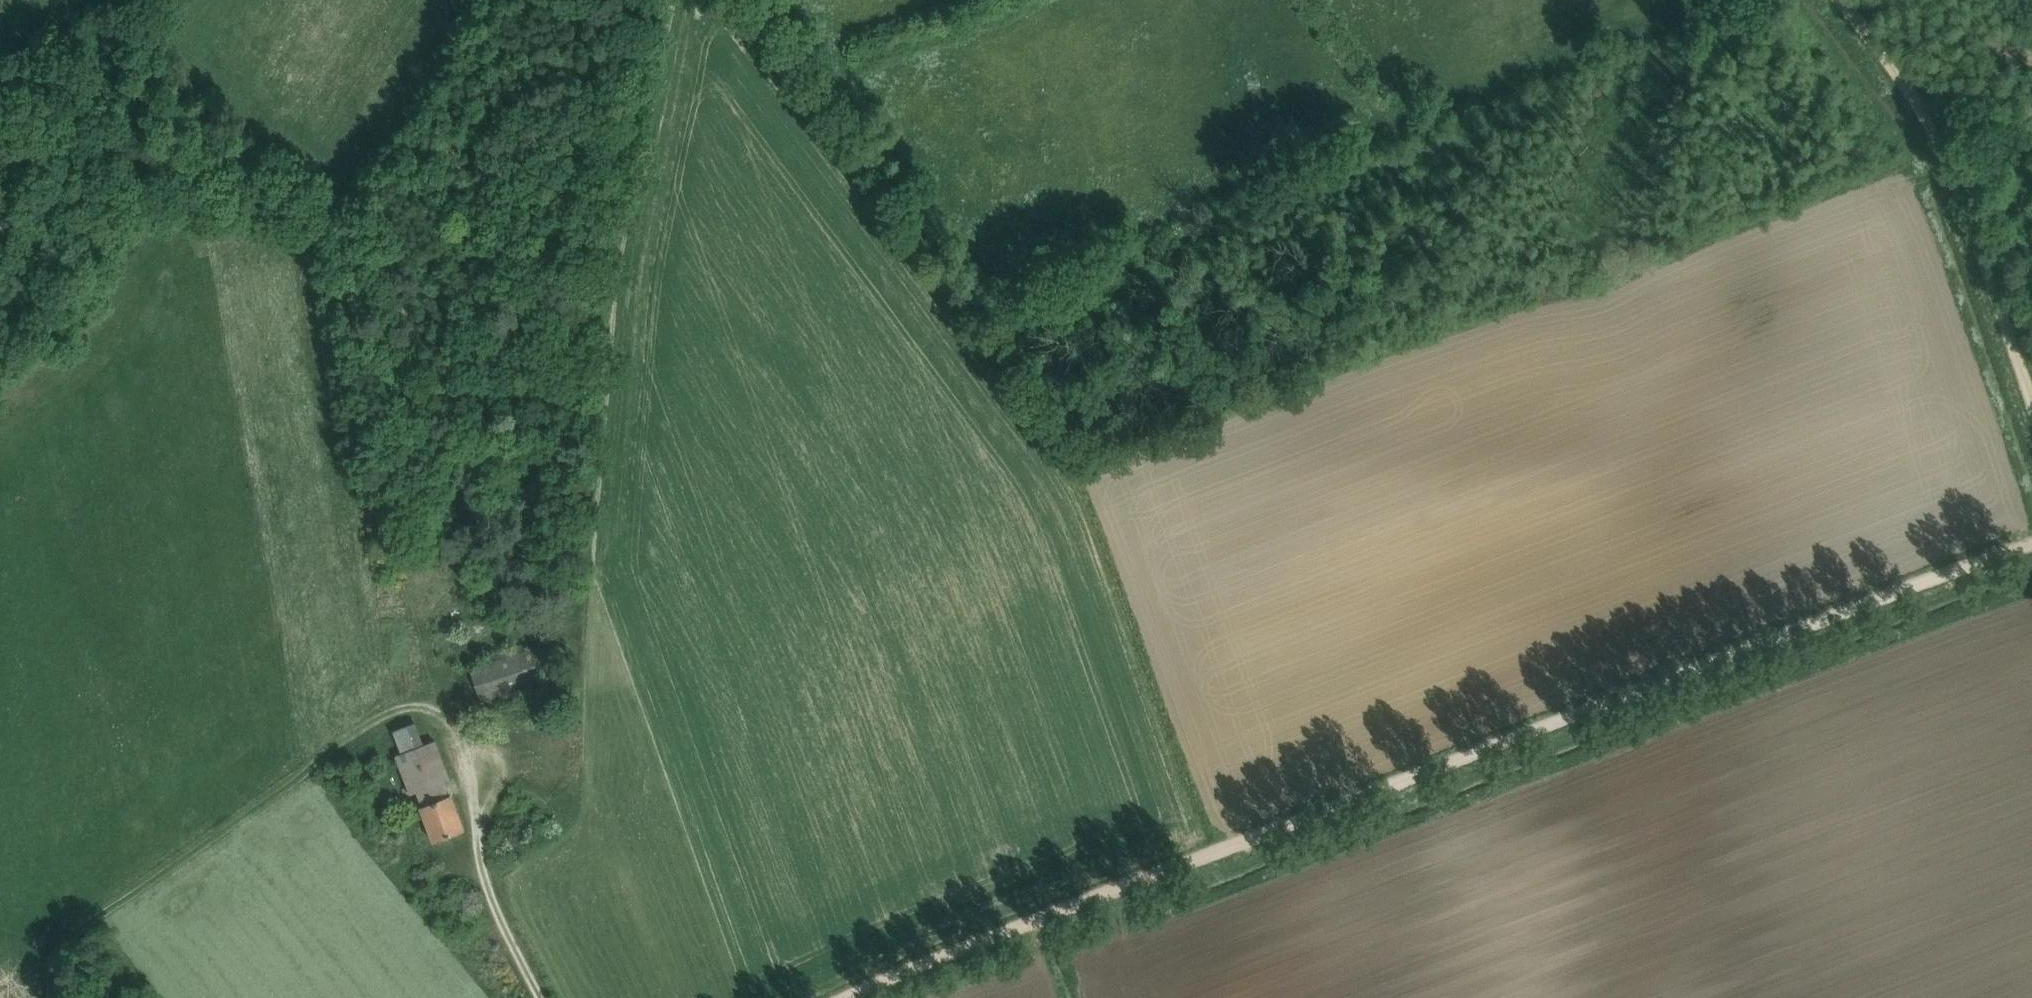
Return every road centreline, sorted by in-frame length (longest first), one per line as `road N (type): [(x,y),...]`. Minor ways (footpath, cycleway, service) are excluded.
road 1 (track): [(860,997),(2031,547)]
road 2 (track): [(53,973),(85,926),(338,747),(390,715),(432,708),(469,747),(483,882),(541,997)]
road 3 (track): [(2031,384),(1933,101),(1853,0)]
road 4 (track): [(0,89),(102,0)]

